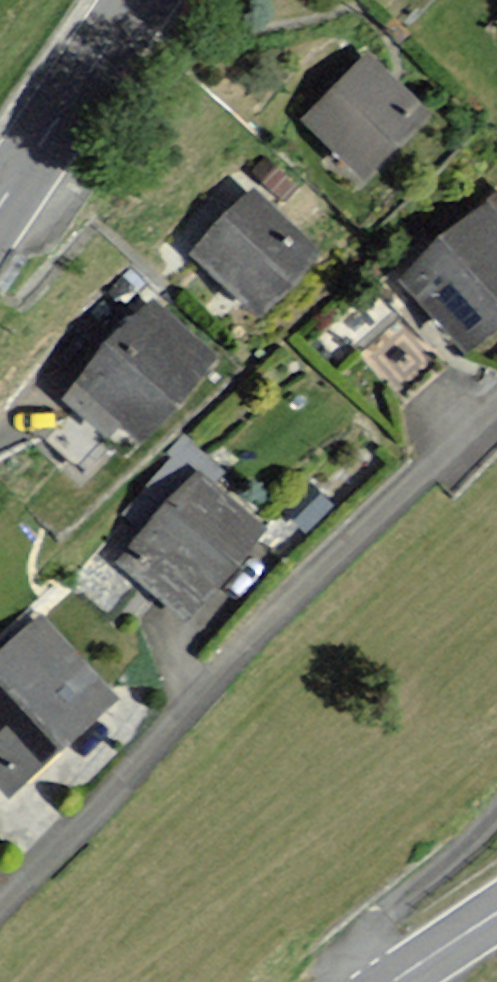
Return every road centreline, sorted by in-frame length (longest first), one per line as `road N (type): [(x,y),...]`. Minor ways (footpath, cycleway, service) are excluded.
road 1 (residential): [(496,405),(298,595),(0,905)]
road 2 (secondary): [(135,0),(0,202)]
road 3 (secondary): [(396,981),(496,915)]

